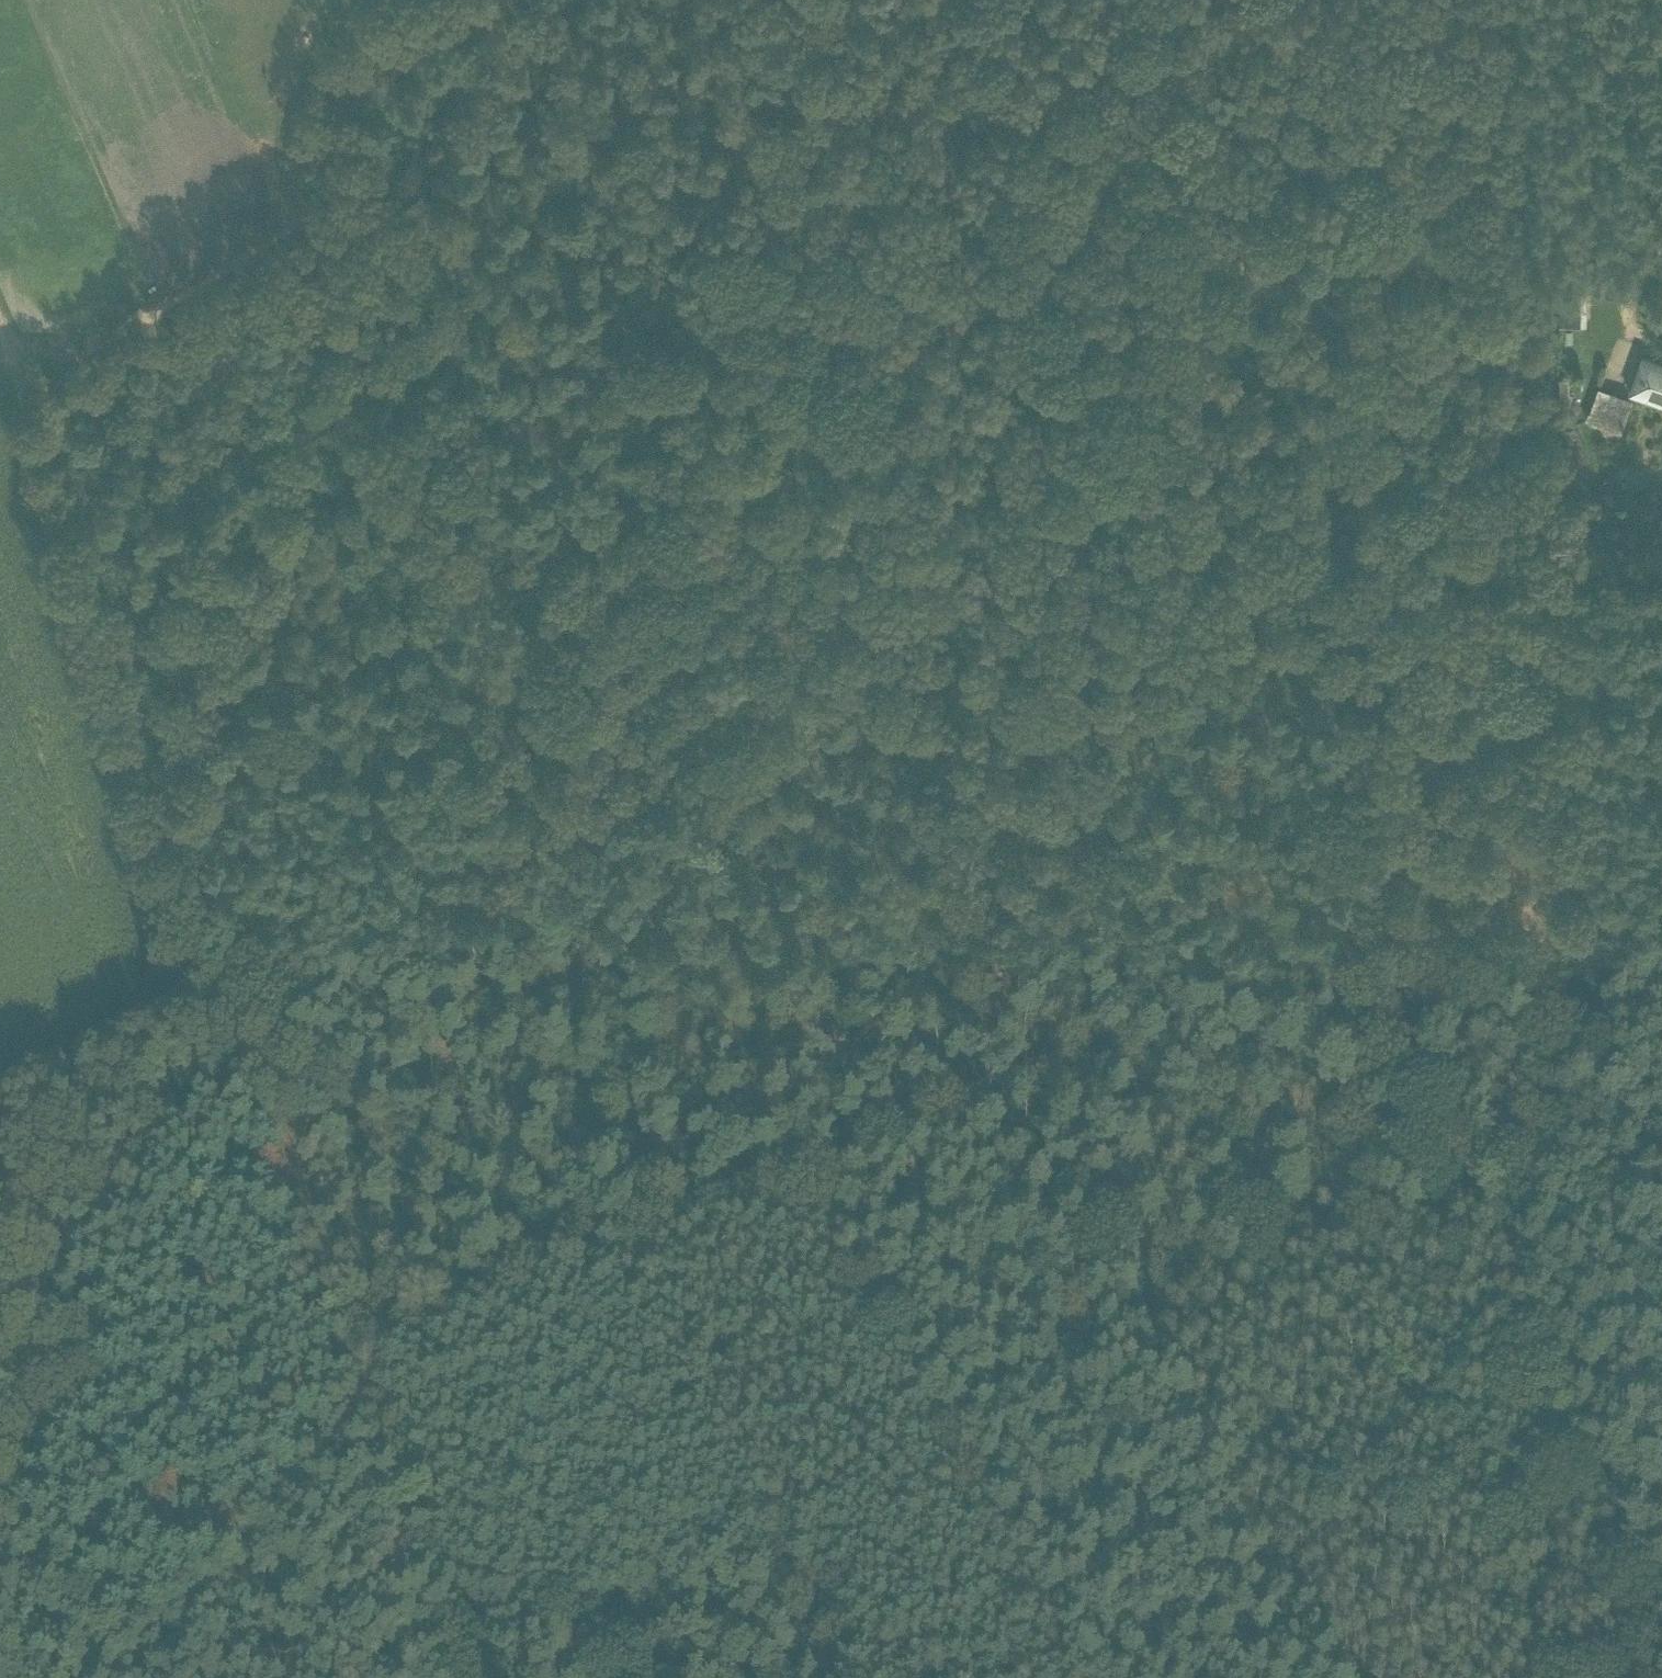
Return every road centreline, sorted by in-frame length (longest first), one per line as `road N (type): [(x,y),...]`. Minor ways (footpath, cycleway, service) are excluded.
road 1 (track): [(215,1067),(535,957),(589,923),(660,856),(787,691),(995,492),(1079,379),(1413,91),(1479,0)]
road 2 (track): [(383,1009),(549,757),(779,332),(803,144),(837,59),(835,0)]
road 3 (track): [(0,332),(215,1067)]
road 4 (track): [(0,1339),(215,1067)]

